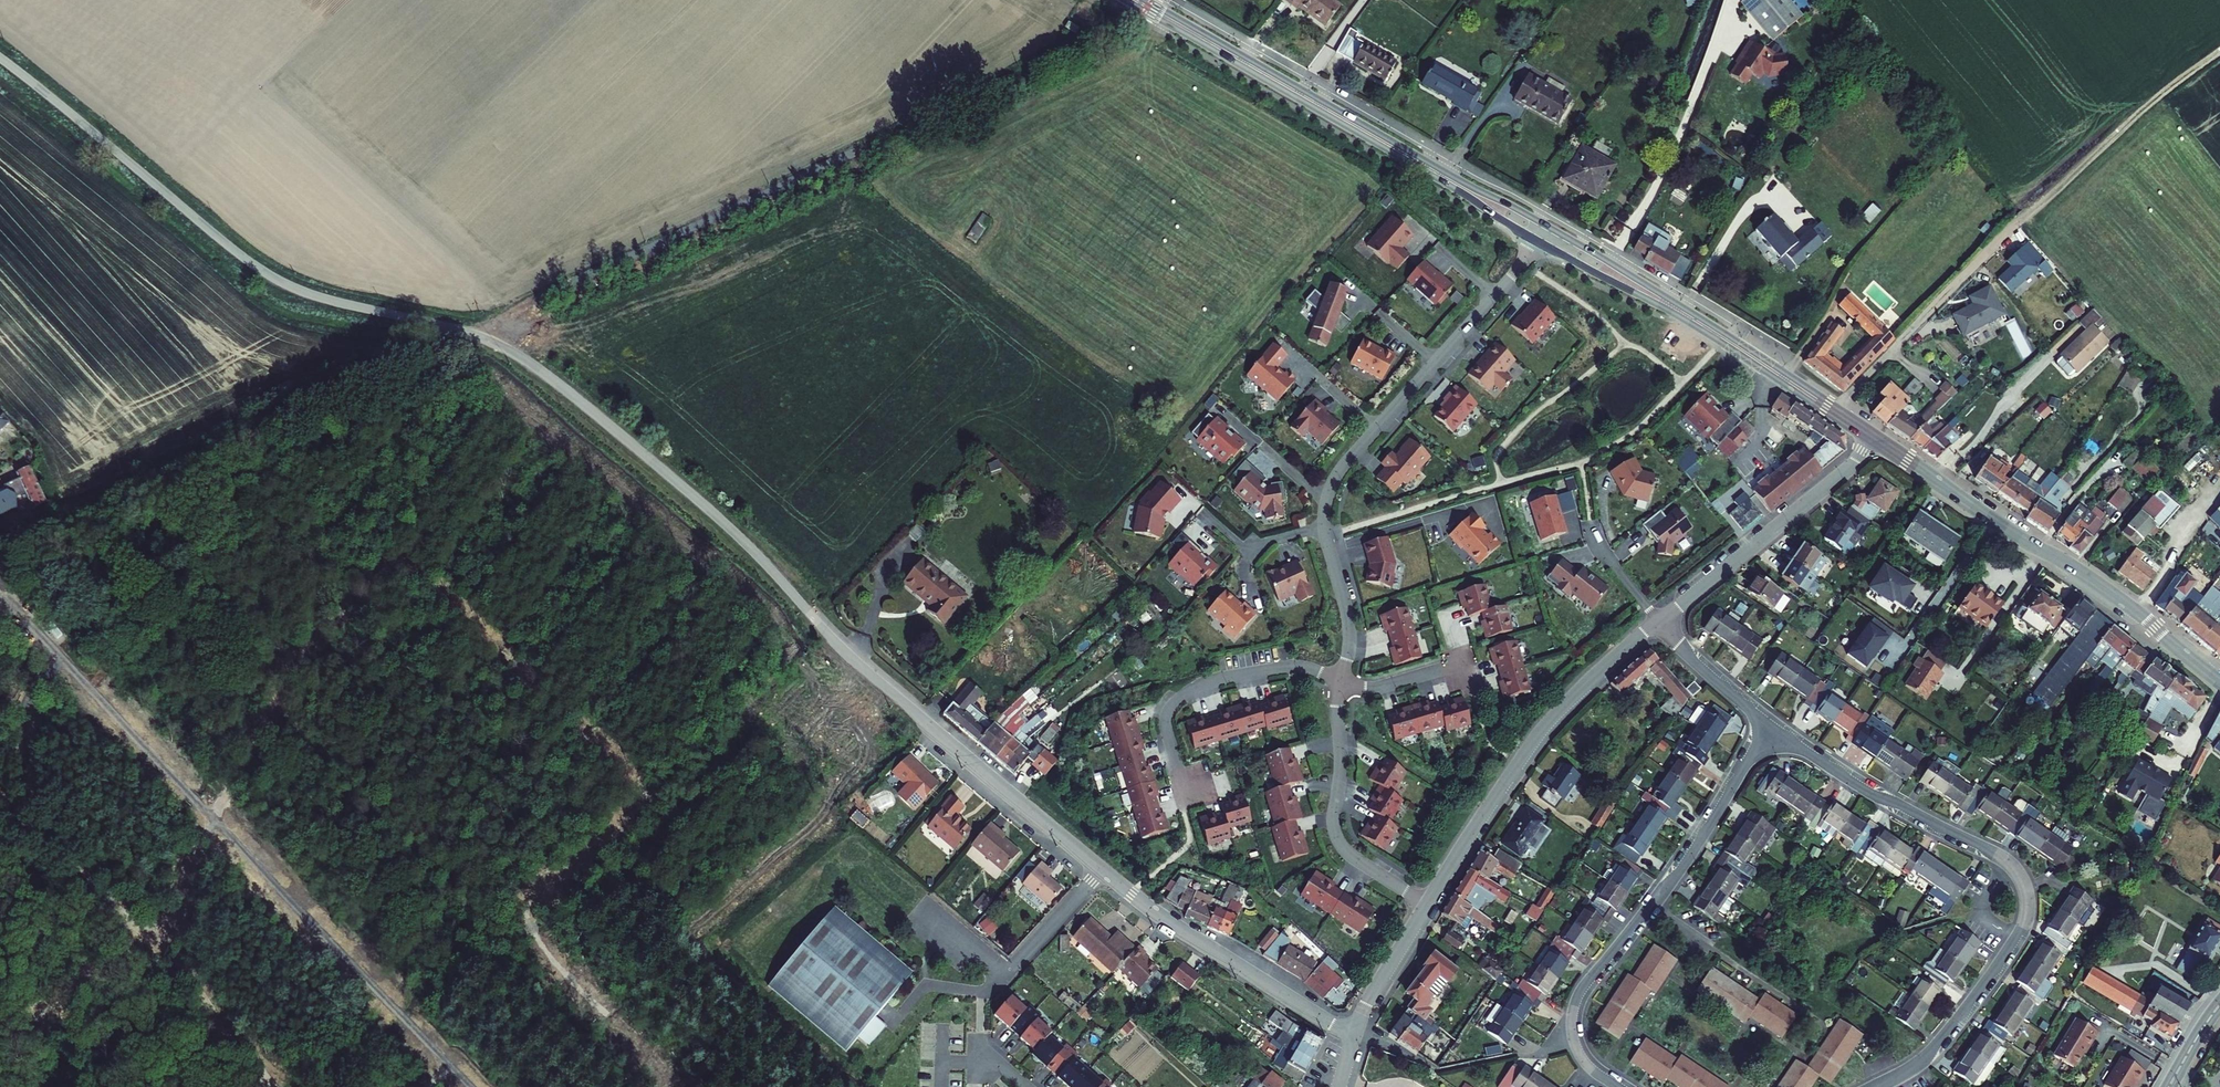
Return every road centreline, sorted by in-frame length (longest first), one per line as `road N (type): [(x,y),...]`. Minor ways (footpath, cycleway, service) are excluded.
road 1 (track): [(1134,16),(143,489),(0,544)]
road 2 (residential): [(1355,1037),(1101,870),(879,680),(673,479)]
road 3 (unclassified): [(673,479),(498,344),(316,296),(251,264),(0,58)]
road 4 (track): [(471,1086),(0,590)]
road 5 (residential): [(1879,1086),(1924,1059),(1987,980),(2022,924),(2027,884),(2009,862),(1875,794),(1772,727)]
road 6 (residential): [(1341,681),(1350,634),(1326,523),(1333,482),(1543,233)]
road 7 (secondary): [(1135,0),(1543,233)]
road 8 (residential): [(1772,727),(1688,858),(1575,1000),(1571,1022),(1580,1055),(1620,1086)]
road 9 (secondary): [(1873,437),(2104,588),(2219,682)]
road 10 (track): [(283,1086),(178,950),(61,856),(0,790)]
road 11 (tertiary): [(1657,622),(1540,734),(1427,903)]
road 12 (secondary): [(1543,233),(1836,413)]
road 13 (tertiary): [(1873,437),(1843,474),(1657,622)]
road 14 (residential): [(1427,903),(1350,855),(1337,837),(1341,681)]
road 15 (residential): [(1836,413),(2020,222)]
road 16 (residential): [(1182,787),(1166,721),(1181,695),(1225,677),(1288,667),(1341,681)]
road 17 (track): [(2219,50),(2020,222)]
road 18 (residential): [(1657,622),(1772,727)]
road 19 (tertiary): [(1427,903),(1355,1037)]
road 20 (residential): [(1461,663),(1371,688),(1341,681)]

